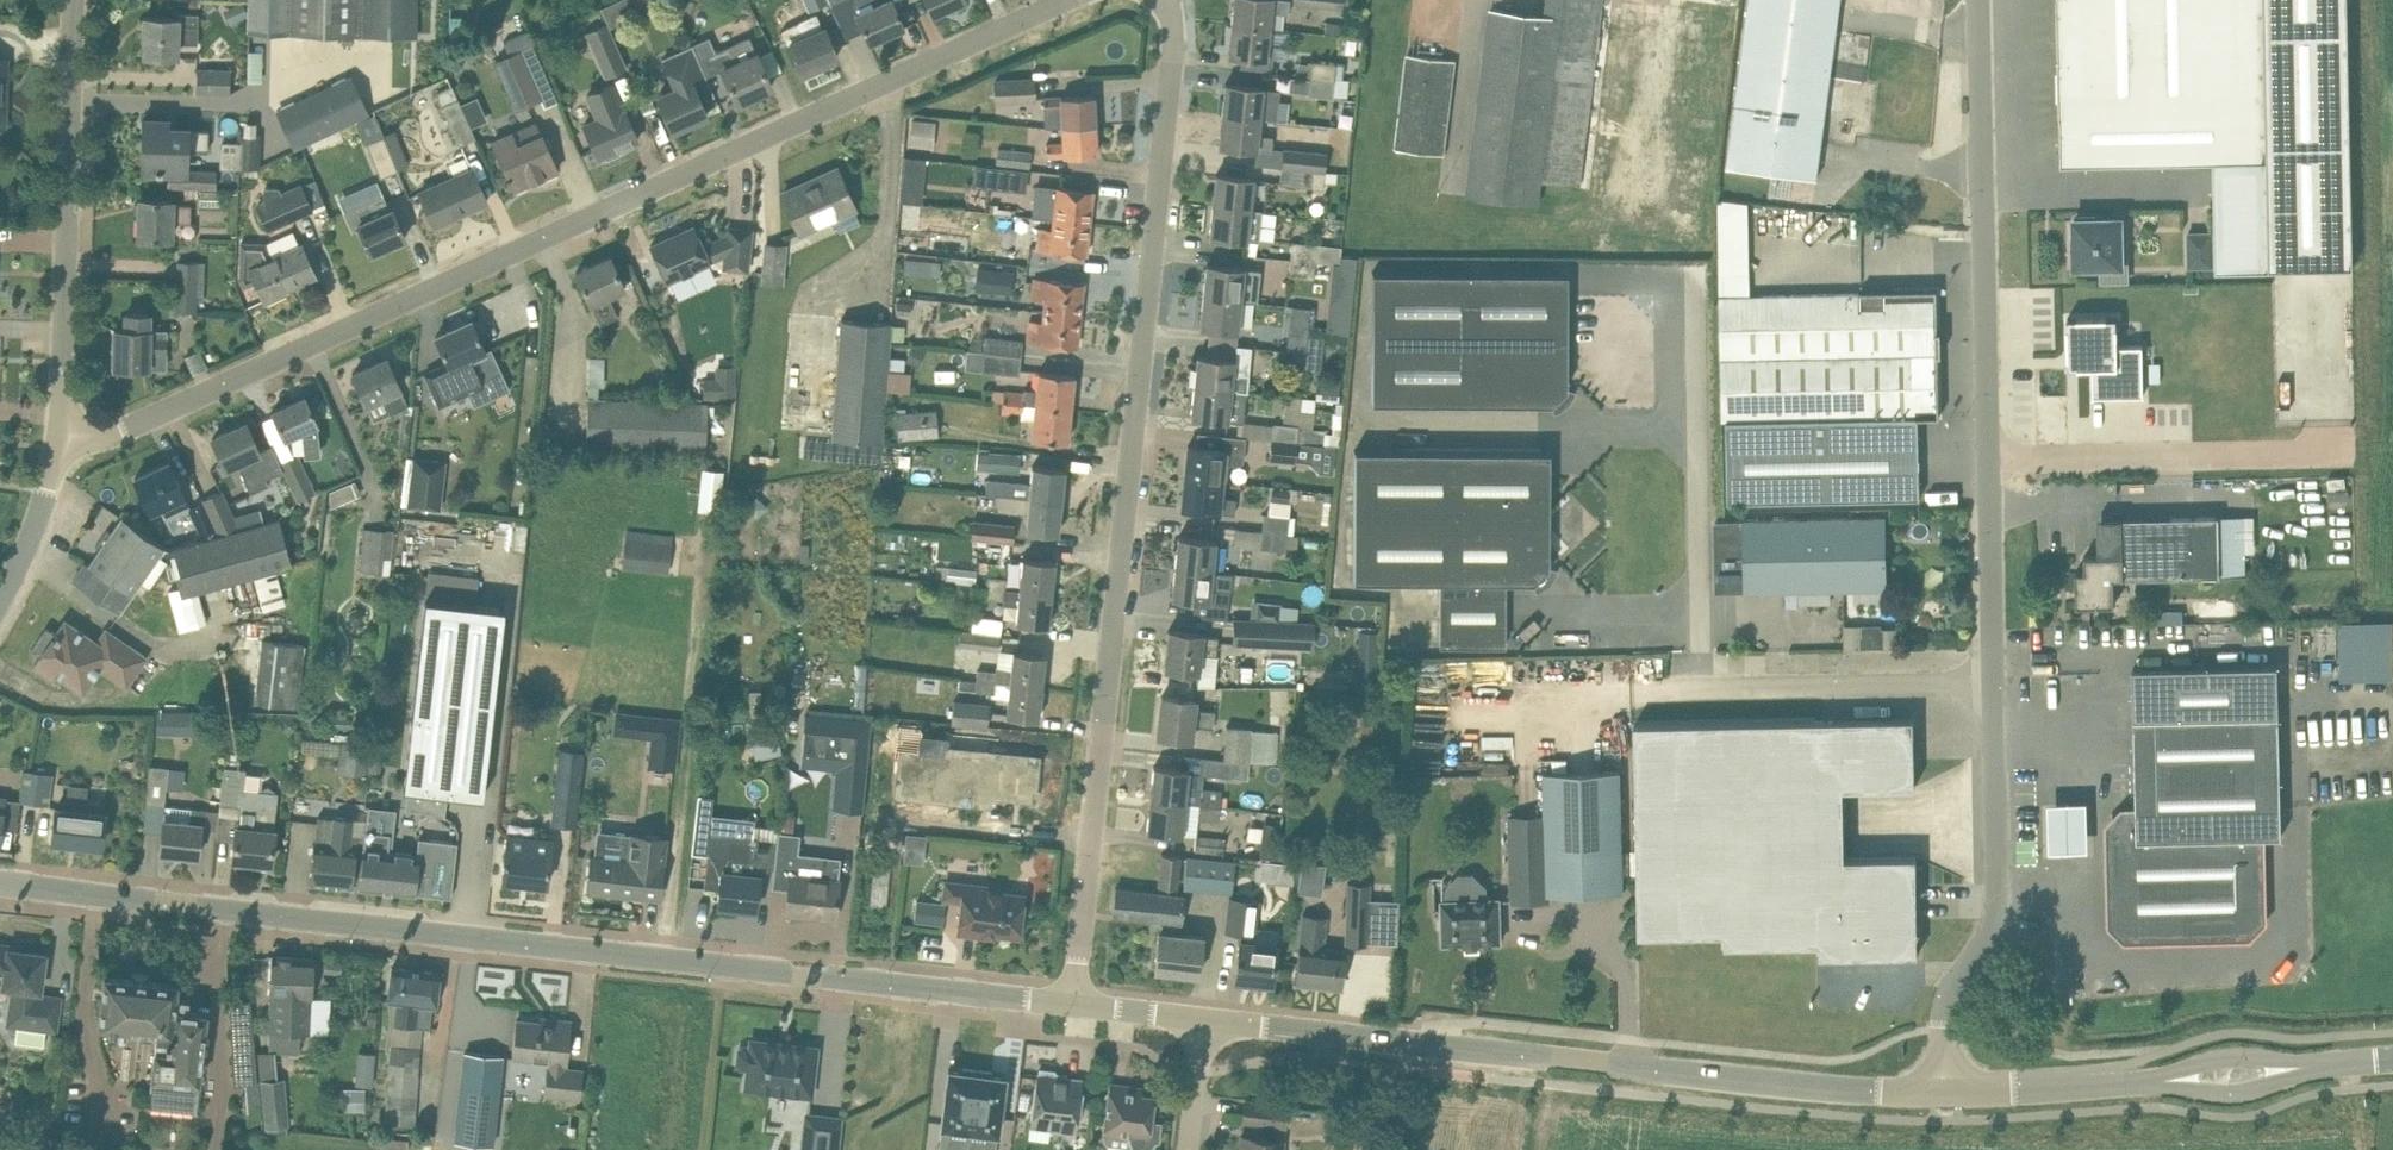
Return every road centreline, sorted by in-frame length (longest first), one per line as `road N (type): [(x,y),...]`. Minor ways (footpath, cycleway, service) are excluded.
road 1 (residential): [(64,438),(117,439),(1088,0)]
road 2 (unclassified): [(1946,1088),(1943,1026),(1951,995),(1994,932),(2000,900),(1985,0)]
road 3 (tertiary): [(1081,1005),(0,896)]
road 4 (residential): [(1081,1005),(1184,67),(1181,33),(1163,0)]
road 5 (tertiary): [(1946,1088),(1568,1062),(1210,1022)]
road 6 (tertiary): [(2392,1058),(1946,1088)]
road 7 (tertiary): [(64,438),(77,0)]
road 8 (tertiary): [(0,605),(28,557),(64,438)]
road 9 (tertiary): [(1210,1022),(1081,1005)]
road 10 (residential): [(1195,1149),(1210,1022)]

